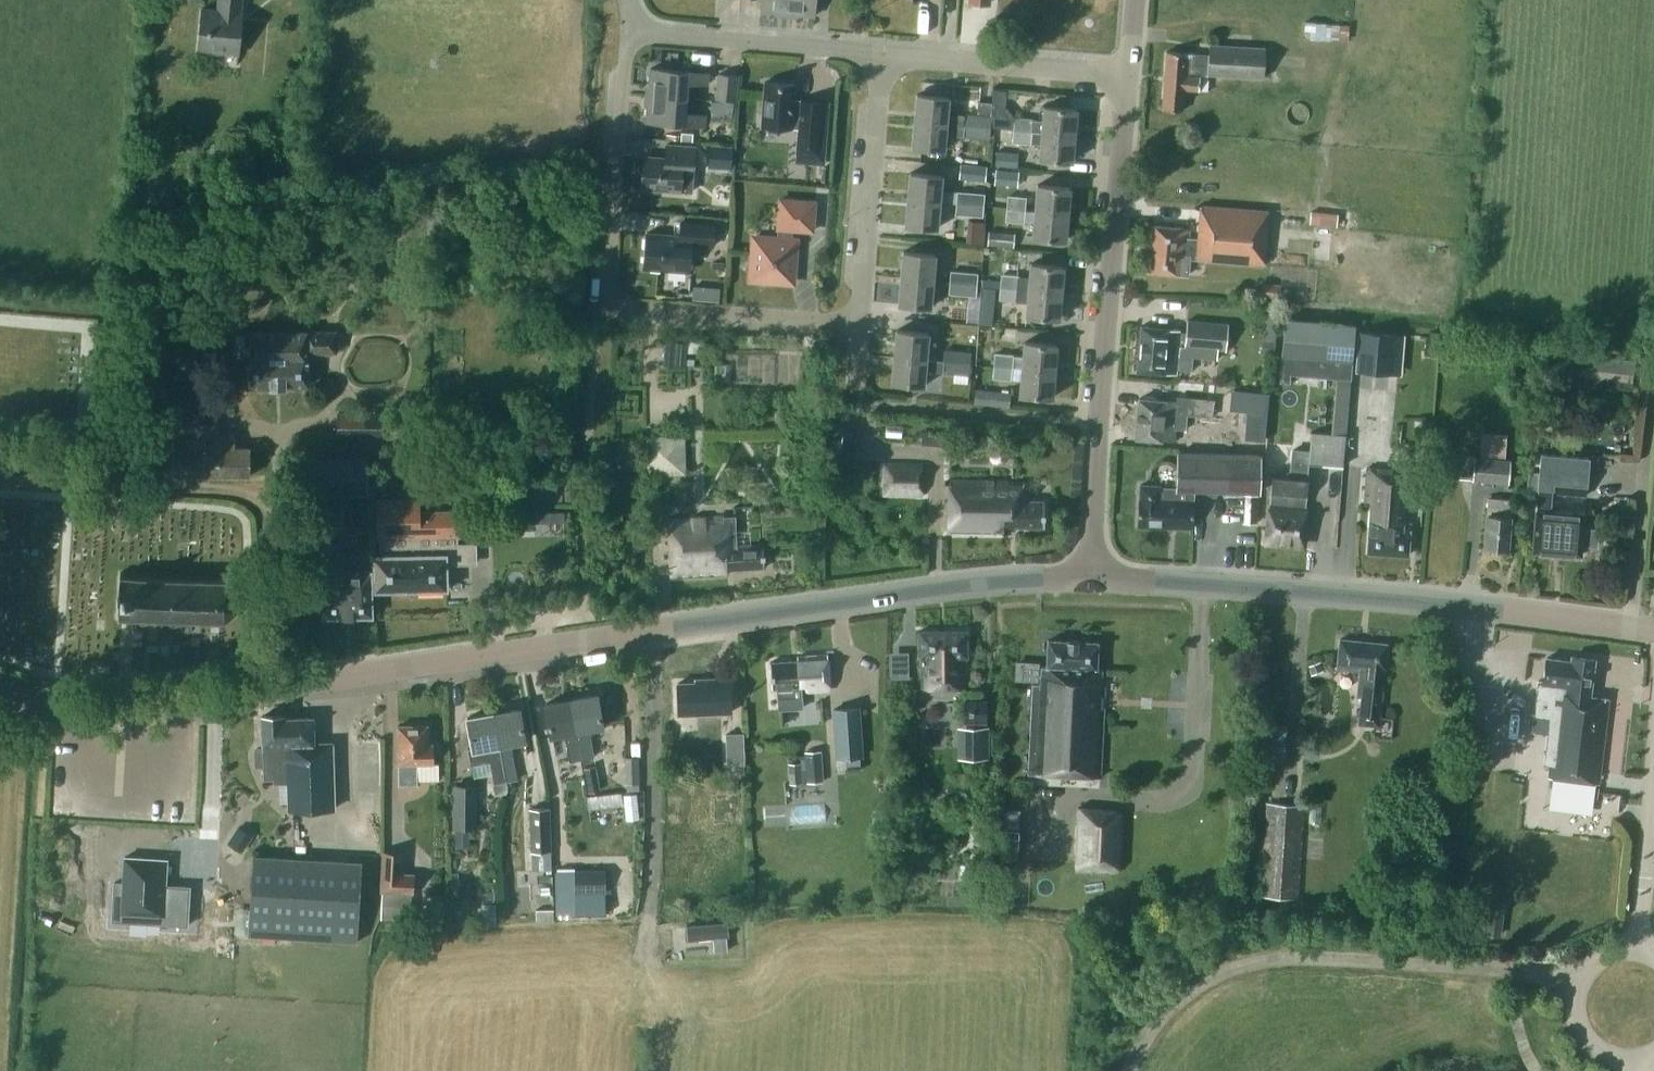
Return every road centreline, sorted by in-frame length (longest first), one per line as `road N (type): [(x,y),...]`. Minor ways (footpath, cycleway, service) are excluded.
road 1 (tertiary): [(1090,572),(169,703),(34,710),(0,699)]
road 2 (residential): [(633,30),(617,92),(605,306),(854,321),(876,55)]
road 3 (tertiary): [(1653,631),(1090,572)]
road 4 (unclassified): [(1090,572),(1125,76)]
road 5 (residential): [(1125,76),(876,55)]
road 6 (residential): [(876,55),(633,30)]

